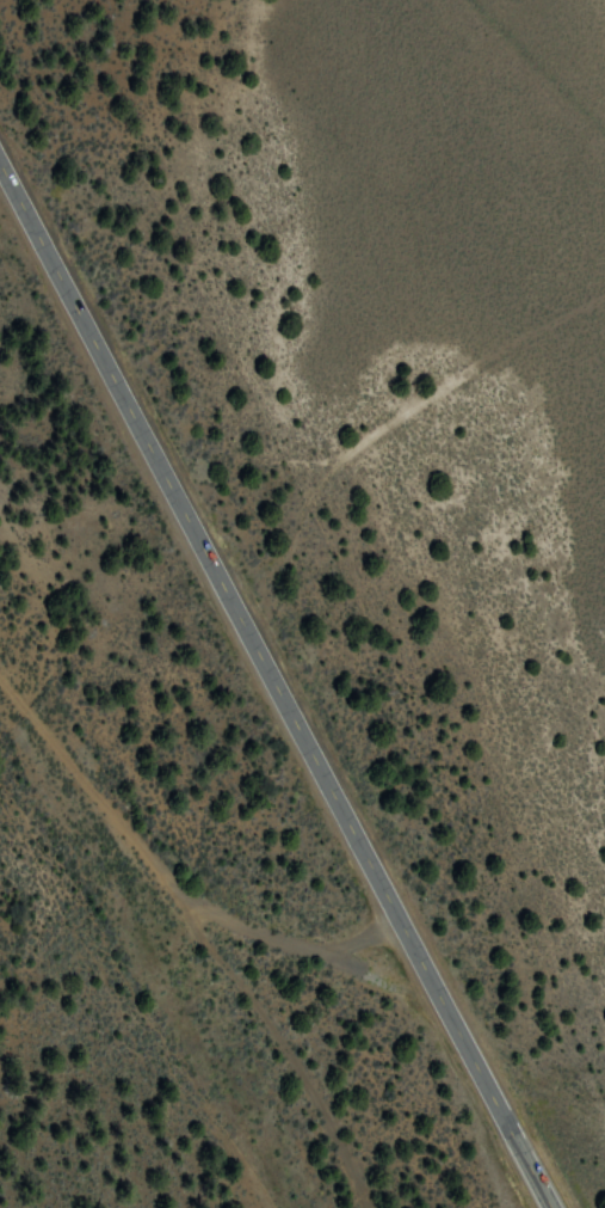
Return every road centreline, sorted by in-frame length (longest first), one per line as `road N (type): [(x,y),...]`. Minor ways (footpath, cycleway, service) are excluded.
road 1 (trunk): [(554,1207),(0,164)]
road 2 (track): [(370,1207),(263,1012),(113,814),(0,685)]
road 3 (residential): [(251,637),(278,559),(315,489),(344,455),(453,378),(604,295)]

